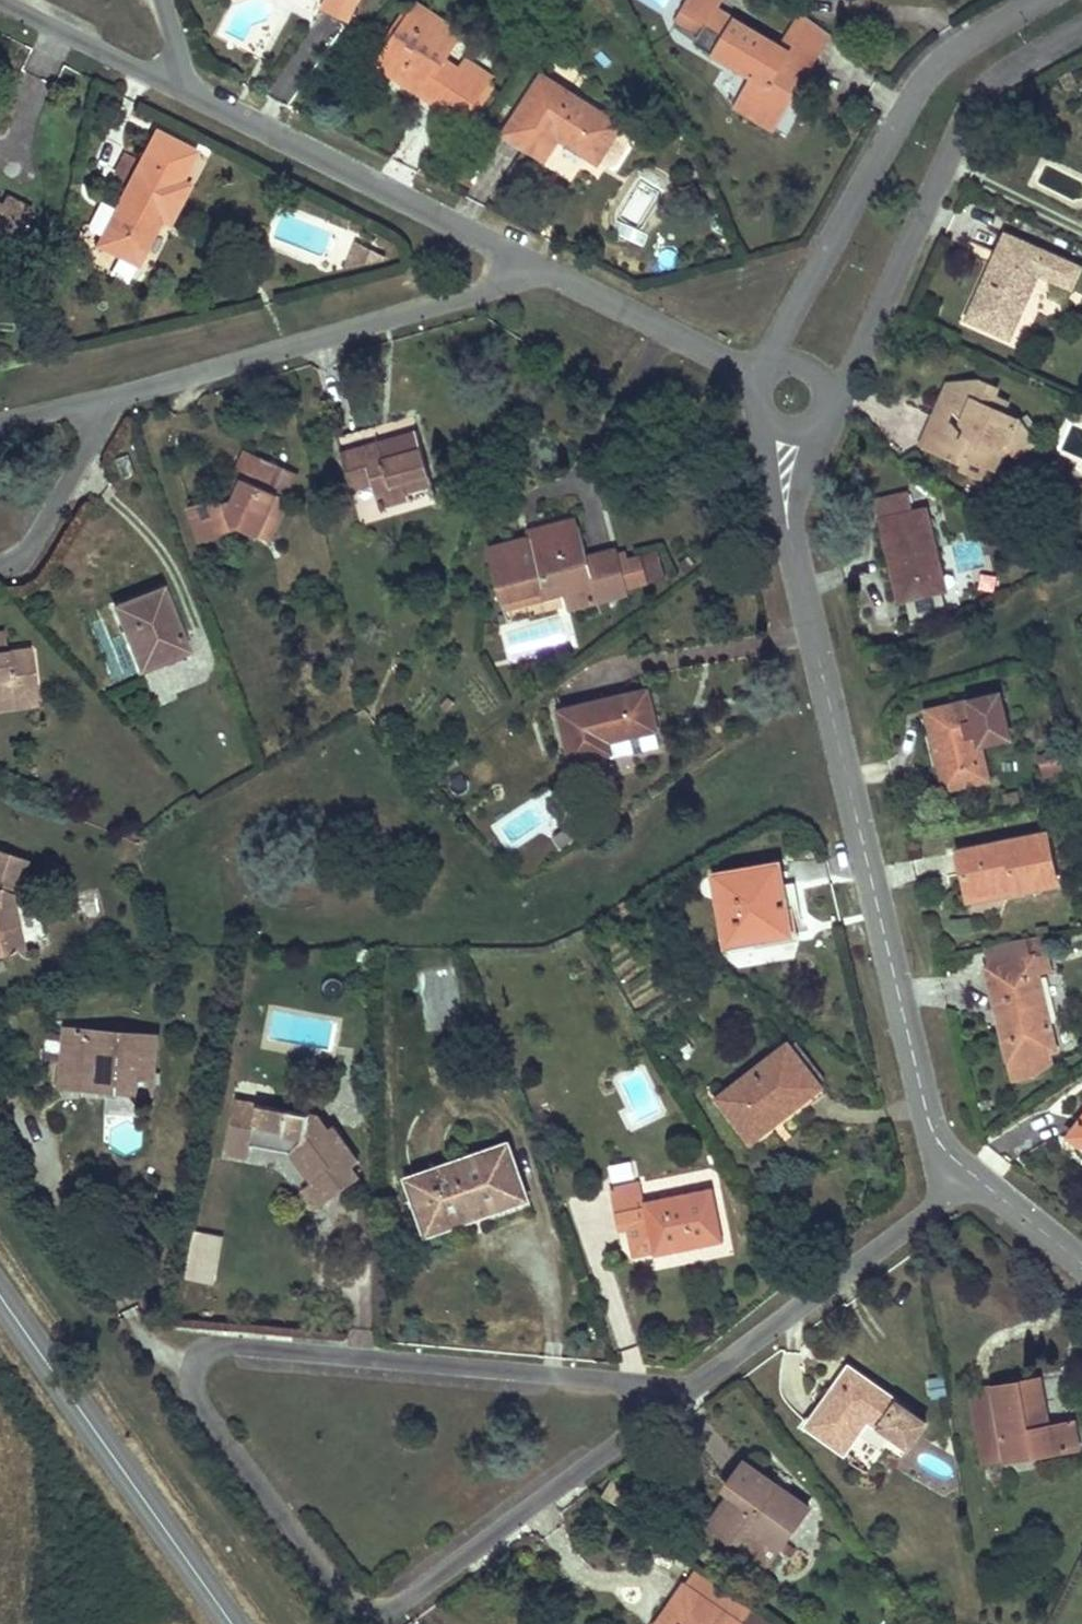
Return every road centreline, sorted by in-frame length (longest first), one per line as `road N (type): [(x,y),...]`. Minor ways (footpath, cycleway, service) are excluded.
road 1 (residential): [(695,1386),(398,1605),(376,1611),(342,1594),(201,1401),(194,1384),(201,1357),(228,1345),(255,1347)]
road 2 (residential): [(783,443),(786,519),(928,1116),(946,1154),(974,1180)]
road 3 (residential): [(1039,0),(932,70),(760,370)]
road 4 (residential): [(834,409),(978,100),(1009,70),(1081,28)]
road 5 (residential): [(546,270),(113,397)]
road 6 (residential): [(255,1347),(695,1386)]
road 7 (secondary): [(0,1293),(235,1623)]
road 8 (residential): [(546,270),(191,92)]
road 9 (residential): [(974,1180),(695,1386)]
road 10 (residential): [(754,378),(546,270)]
road 11 (residential): [(191,92),(0,0)]
road 12 (residential): [(28,547),(113,397)]
road 13 (residential): [(974,1180),(1081,1267)]

